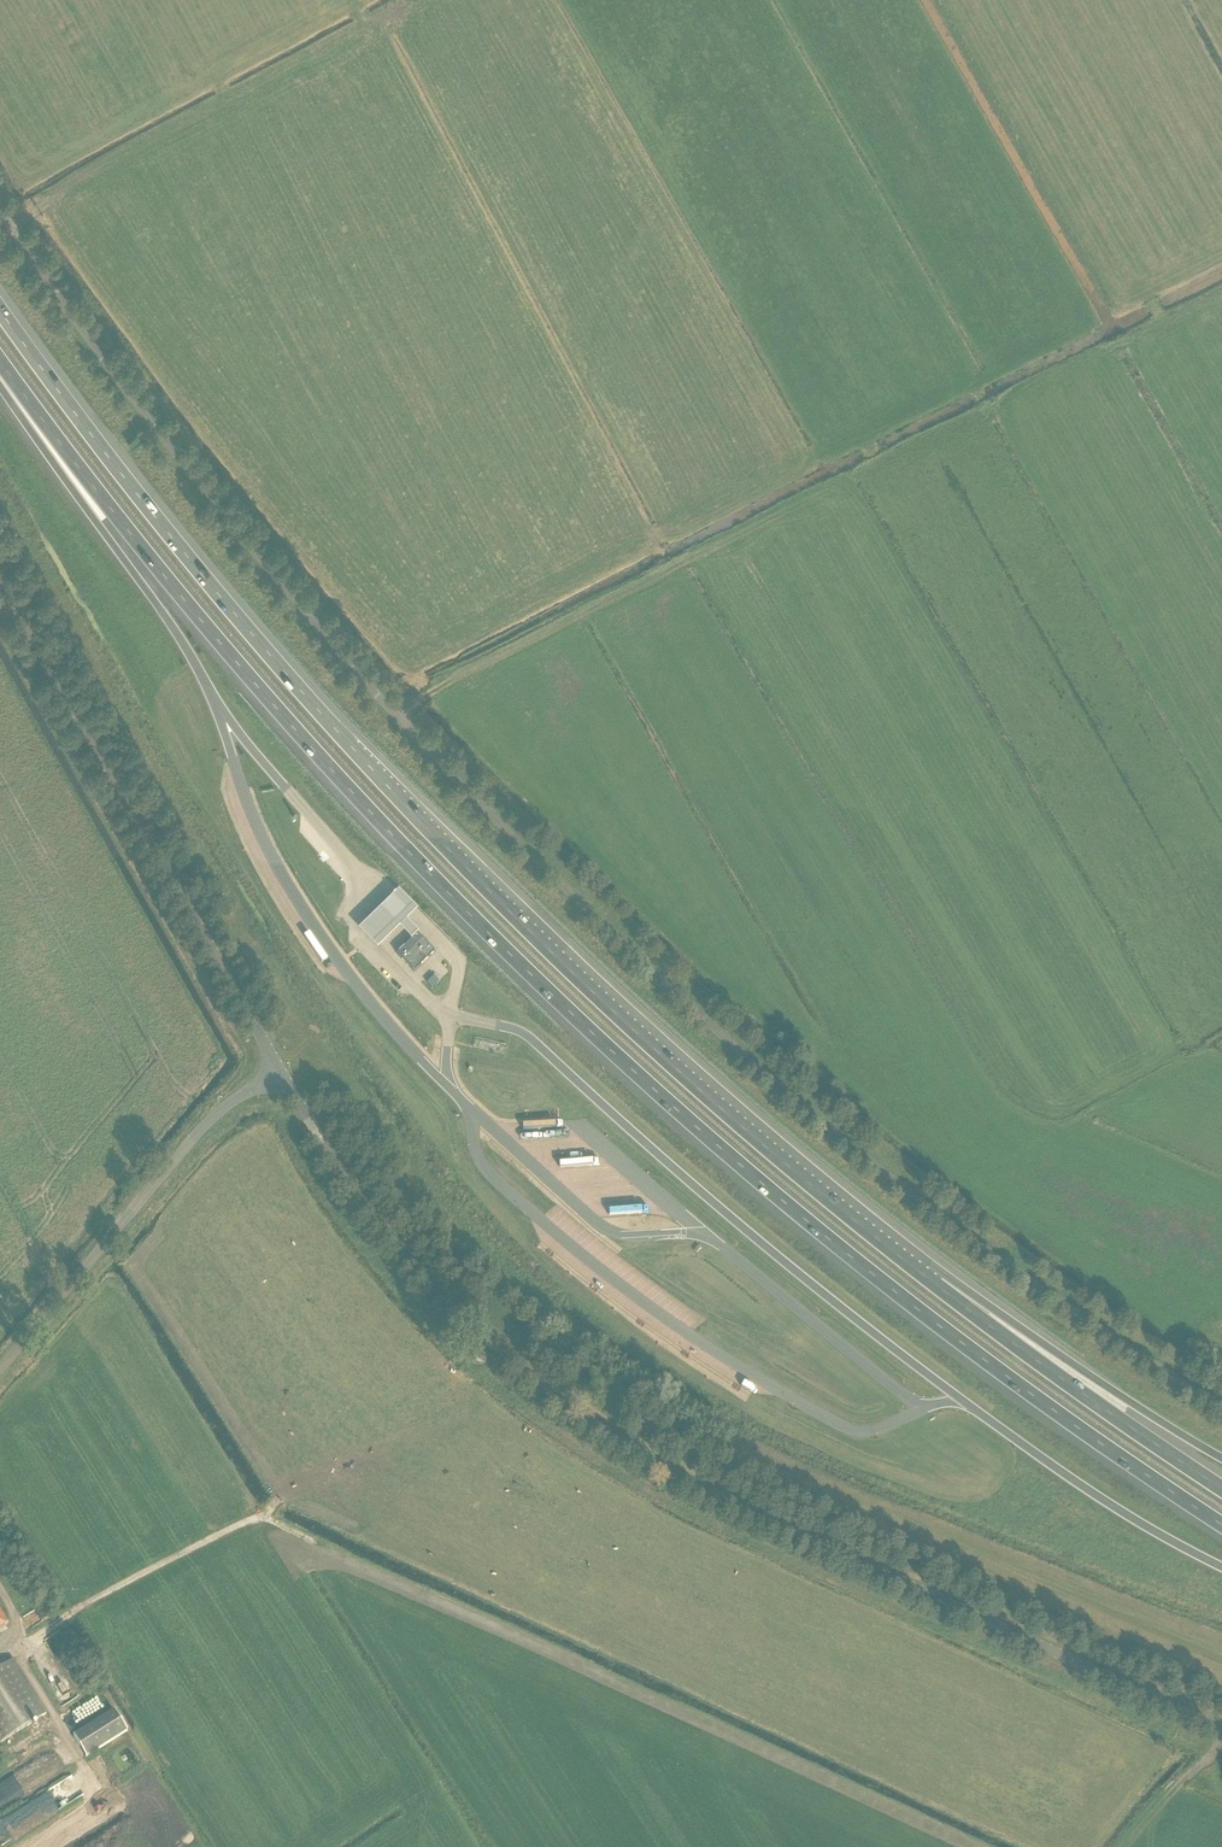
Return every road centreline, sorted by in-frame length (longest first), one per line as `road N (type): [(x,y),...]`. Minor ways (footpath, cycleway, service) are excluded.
road 1 (unclassified): [(1221,1414),(1083,1323),(866,1162),(667,989),(453,784),(212,505),(0,224)]
road 2 (motorway): [(0,363),(201,621),(369,810),(550,993),(906,1300),(1221,1525)]
road 3 (motorway): [(875,1241),(677,1074),(349,746),(0,313)]
road 4 (tertiary): [(1221,1730),(699,1486),(588,1419),(513,1362),(404,1251),(342,1172),(280,1071)]
road 5 (tertiary): [(280,1071),(0,579)]
road 6 (motorway): [(1221,1489),(875,1241)]
road 7 (unclassified): [(0,1368),(212,1114),(280,1071)]
road 8 (motorway): [(1221,1461),(946,1277),(875,1241)]
road 9 (motorway): [(0,387),(187,650),(216,704)]
road 10 (motorway): [(966,1401),(1091,1492),(1221,1568)]

